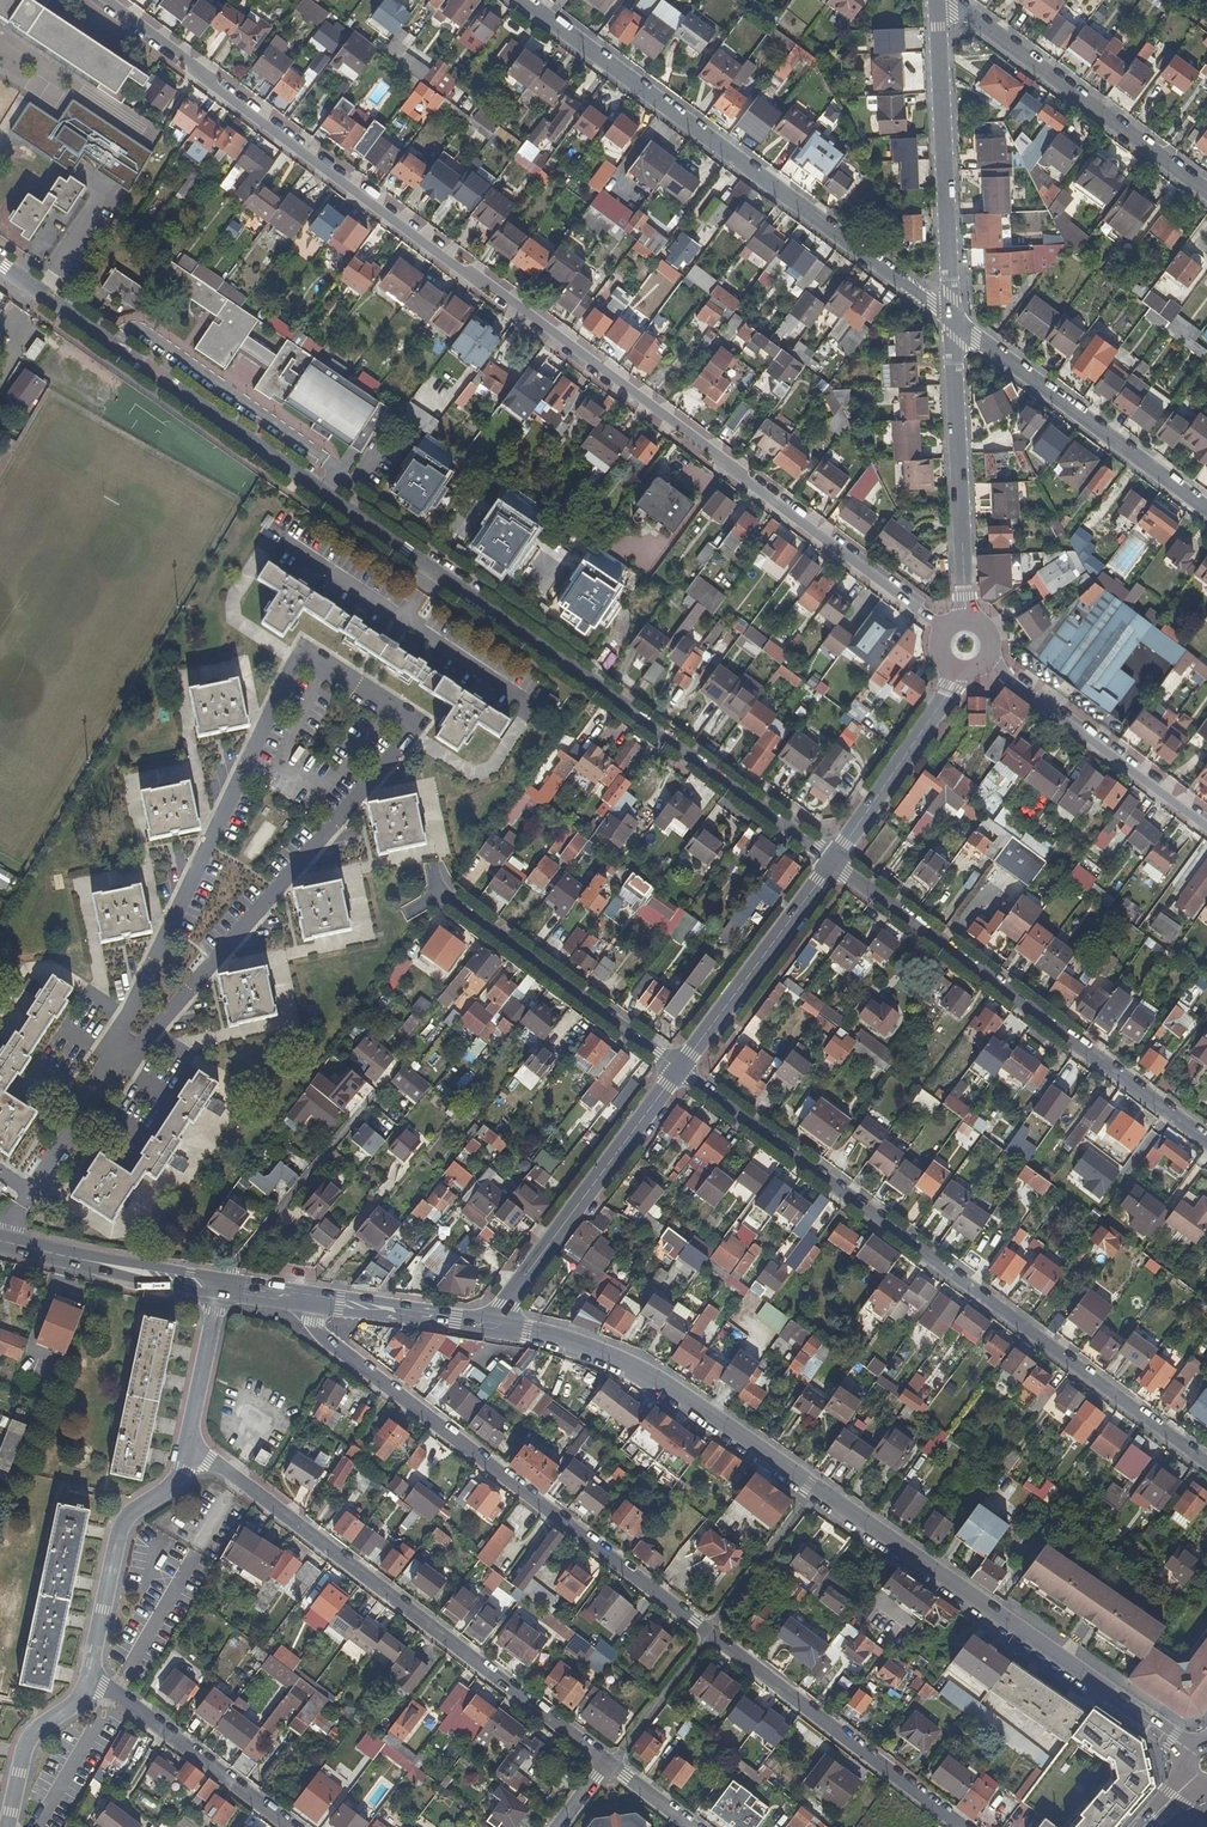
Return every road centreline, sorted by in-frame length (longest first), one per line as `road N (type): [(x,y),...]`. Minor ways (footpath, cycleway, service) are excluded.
road 1 (residential): [(941,628),(101,0)]
road 2 (residential): [(0,264),(438,573),(830,863)]
road 3 (residential): [(962,1826),(321,1338),(300,1299)]
road 4 (secondary): [(489,1323),(606,1353),(659,1381),(1186,1748)]
road 5 (residential): [(1206,1465),(677,1072)]
road 6 (residential): [(522,0),(952,321)]
road 7 (residential): [(608,1767),(189,1445)]
road 8 (residential): [(830,863),(1206,1144)]
road 9 (residential): [(1206,192),(948,0)]
road 10 (residential): [(952,321),(936,0)]
road 11 (residential): [(952,321),(1206,512)]
road 12 (residential): [(677,1072),(489,1323)]
road 13 (residential): [(968,616),(952,321)]
road 14 (residential): [(677,1072),(443,898)]
road 15 (residential): [(1206,821),(988,655)]
road 16 (residential): [(189,1445),(175,1478),(132,1514),(115,1540),(89,1675)]
road 17 (residential): [(830,863),(677,1072)]
road 18 (residential): [(287,1826),(89,1675)]
road 19 (residential): [(961,670),(830,863)]
road 20 (secondary): [(0,1240),(221,1287)]
road 21 (secondary): [(300,1299),(489,1323)]
road 22 (residential): [(89,1675),(64,1711),(29,1735),(6,1826)]
road 23 (residential): [(221,1287),(189,1445)]

